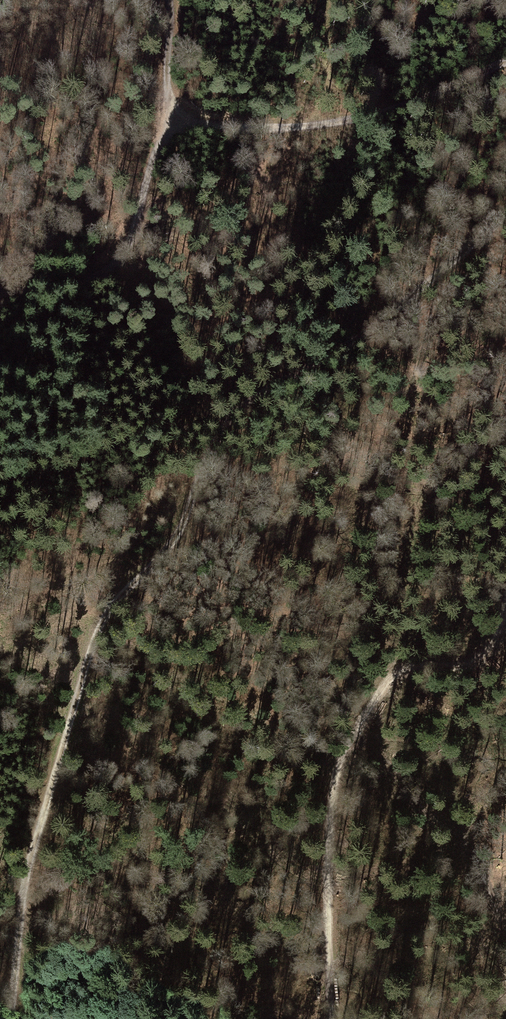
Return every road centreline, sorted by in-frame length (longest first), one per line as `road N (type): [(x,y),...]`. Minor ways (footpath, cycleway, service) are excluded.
road 1 (track): [(228,414),(179,534),(116,602),(92,644),(24,885),(12,1018)]
road 2 (track): [(505,606),(480,660),(400,667),(344,749),(328,855),(331,1018)]
road 3 (track): [(171,0),(173,120),(119,255),(89,277),(0,293)]
road 4 (track): [(505,214),(414,296),(228,414)]
road 5 (track): [(173,120),(237,128),(351,119),(505,63)]
road 6 (track): [(228,414),(0,486)]

